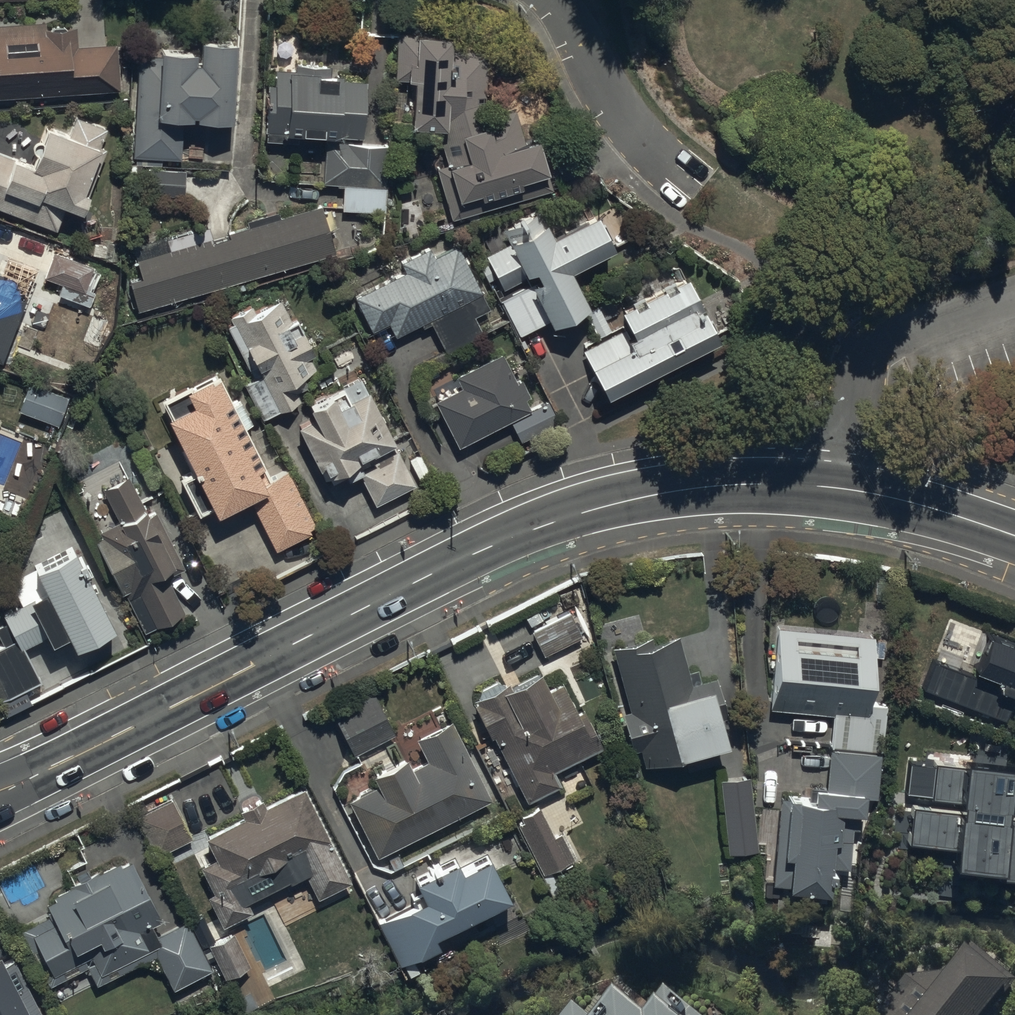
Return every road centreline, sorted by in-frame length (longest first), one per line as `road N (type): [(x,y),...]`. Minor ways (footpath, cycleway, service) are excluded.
road 1 (secondary): [(0,789),(493,545),(632,498),(712,485),(810,485),(891,495),(1014,535)]
road 2 (residential): [(674,175),(609,92),(554,0)]

